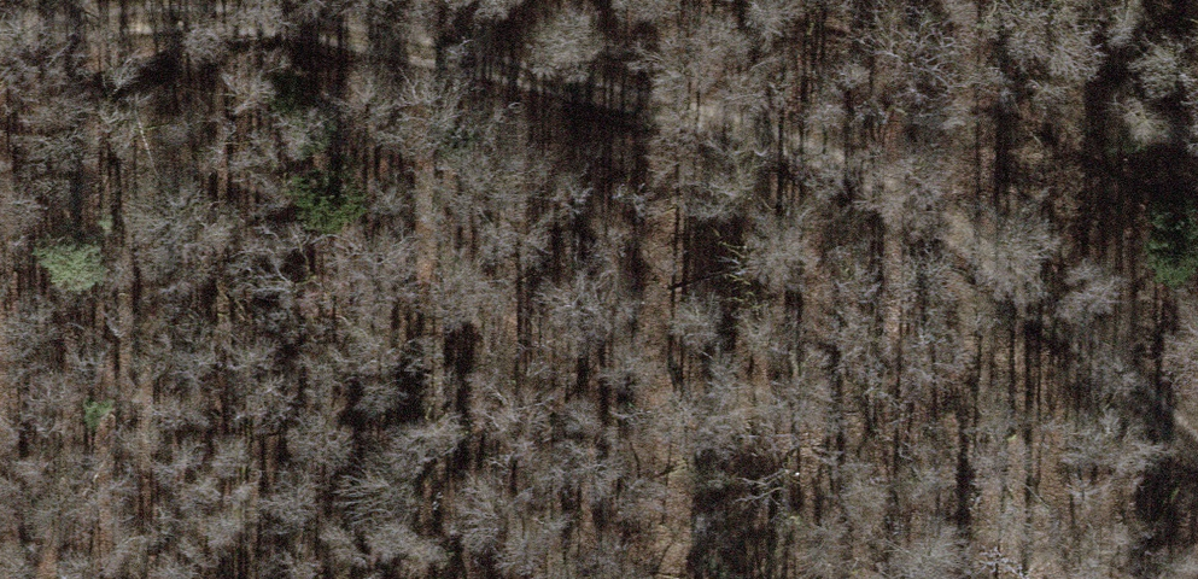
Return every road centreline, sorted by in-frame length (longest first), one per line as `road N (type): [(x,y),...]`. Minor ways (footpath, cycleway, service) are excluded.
road 1 (track): [(0,34),(163,7),(370,31),(815,150),(946,224),(1045,305),(1197,457)]
road 2 (track): [(955,578),(843,487),(210,175),(0,110)]

